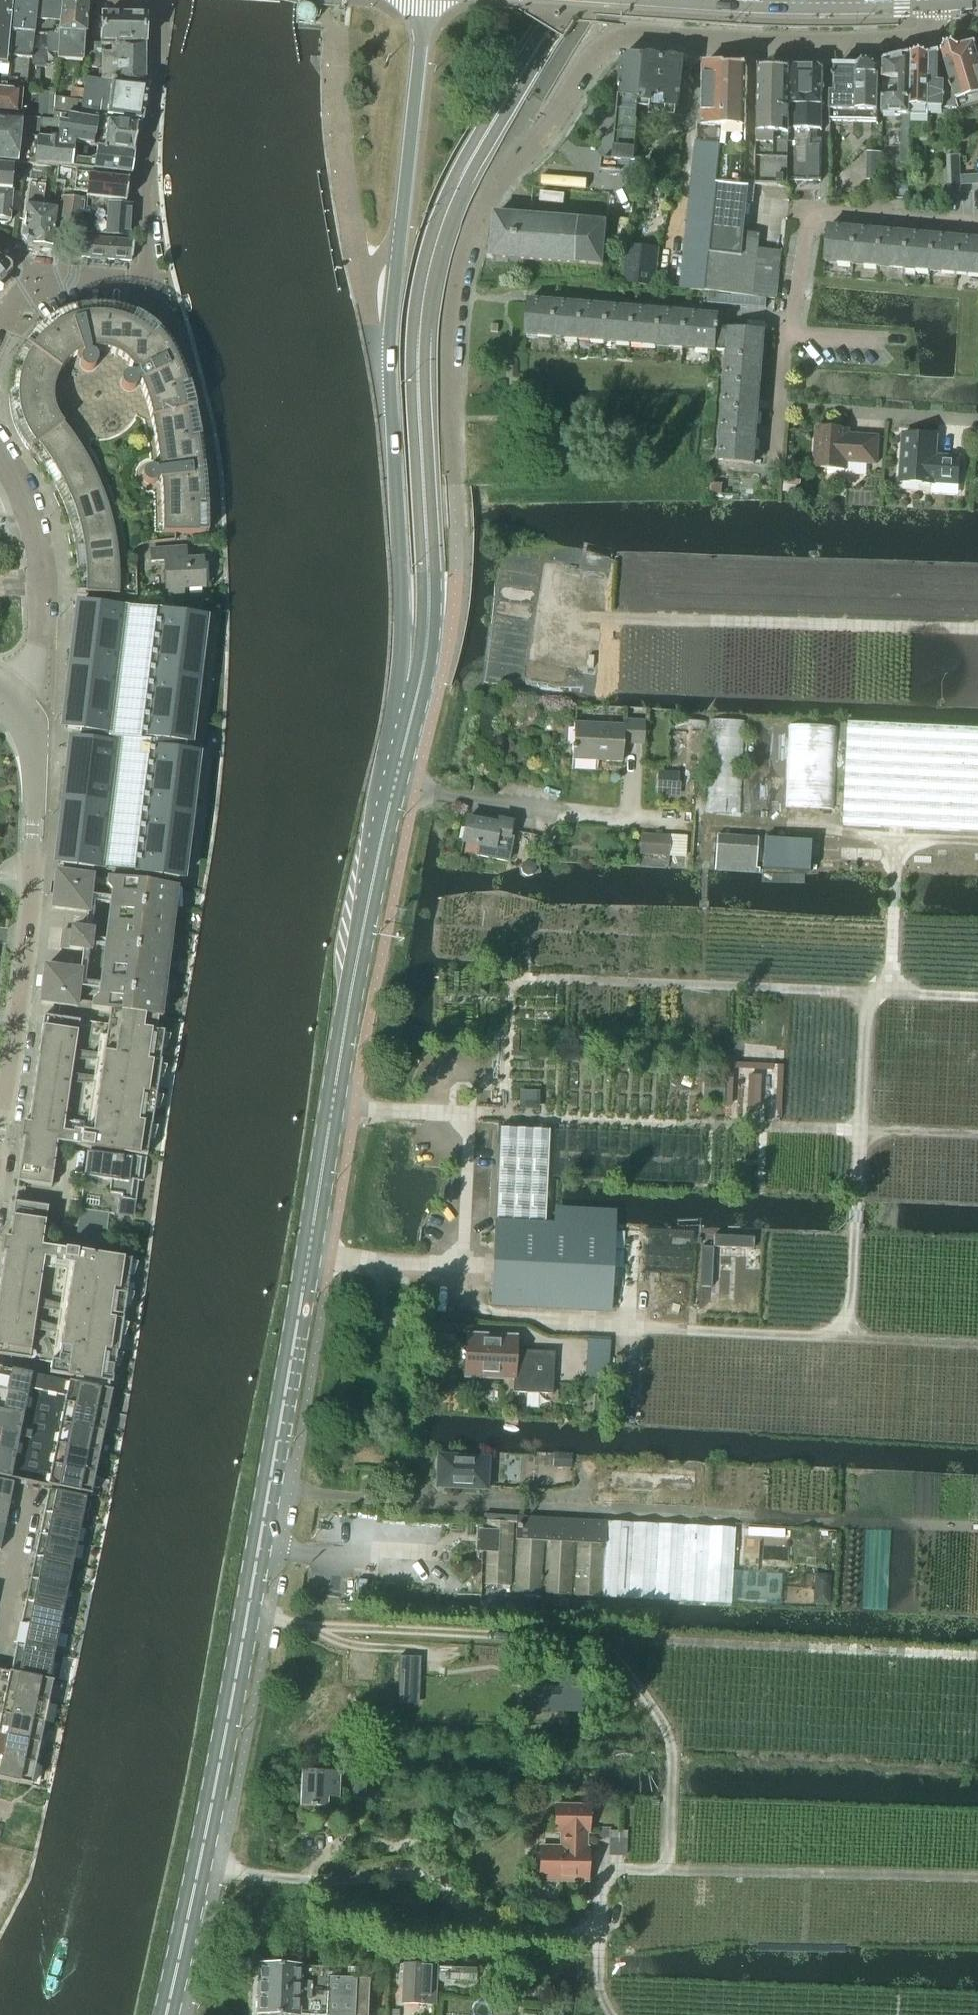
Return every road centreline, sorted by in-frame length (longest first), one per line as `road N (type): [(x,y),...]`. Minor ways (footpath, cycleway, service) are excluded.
road 1 (primary): [(164,2014),(205,1836),(304,1291),(366,900),(417,689)]
road 2 (residential): [(459,573),(454,388),(472,241),(498,182),(534,147),(596,53),(615,39),(650,33),(898,41),(921,34),(935,0)]
road 3 (primary): [(425,0),(386,344),(406,644),(417,689)]
road 4 (primary): [(417,689),(429,603),(420,315),(433,248),(454,191),(549,31)]
road 5 (residential): [(776,459),(806,220),(818,214),(977,226)]
road 6 (tertiary): [(0,1096),(38,872),(40,749),(23,704)]
road 7 (residential): [(143,0),(157,9),(145,283)]
road 8 (unclassified): [(23,704),(43,649),(43,564),(31,518),(0,461)]
road 9 (secondary): [(749,3),(879,0)]

